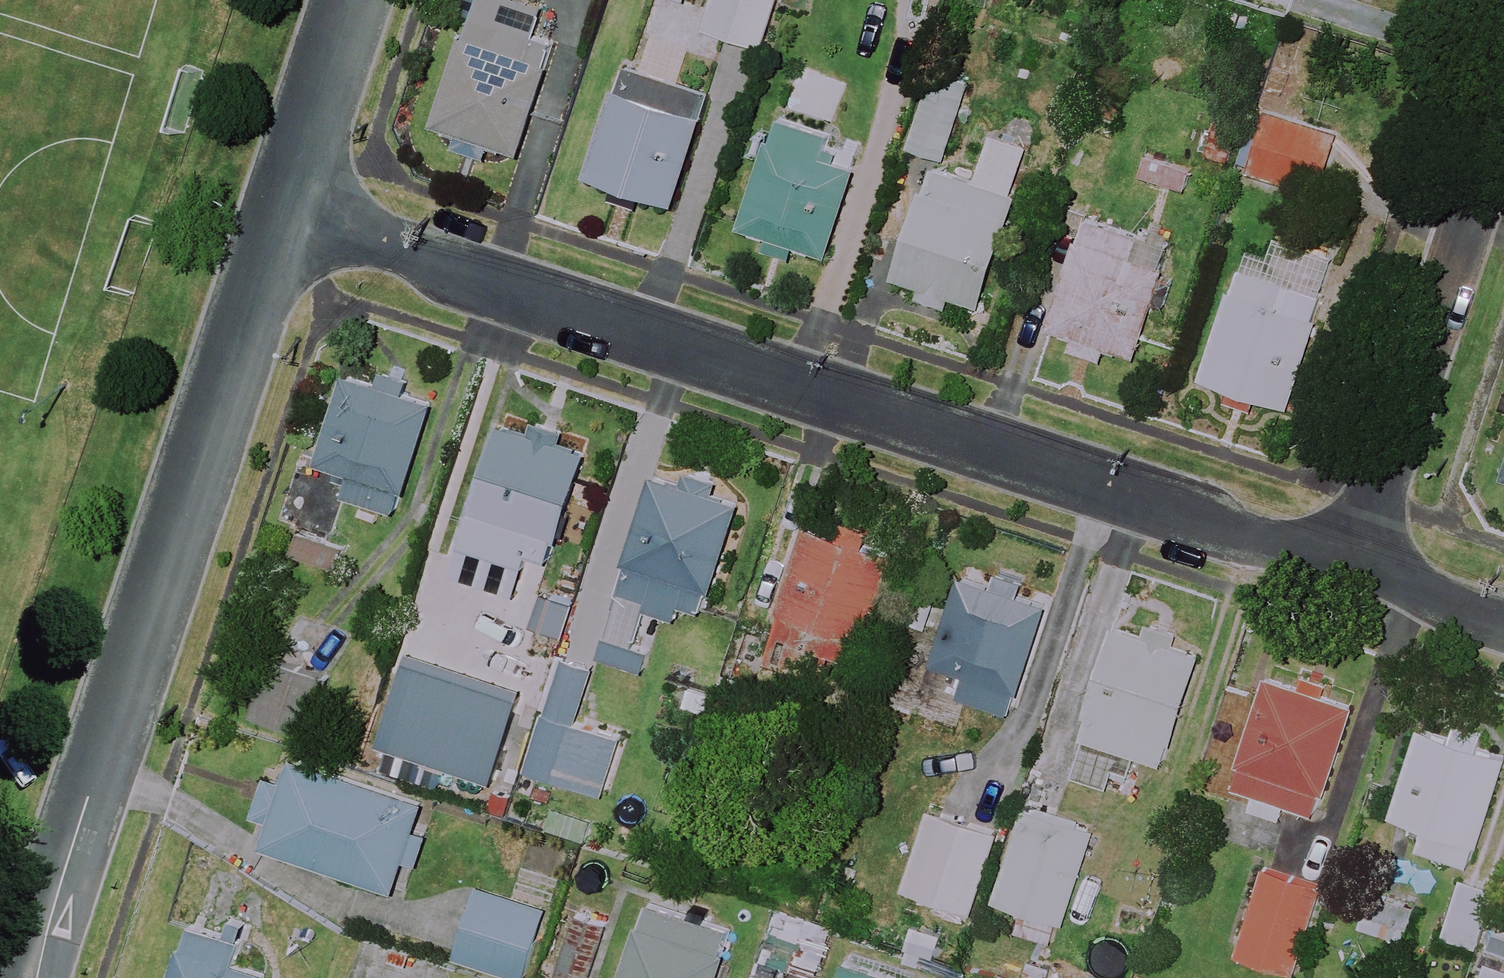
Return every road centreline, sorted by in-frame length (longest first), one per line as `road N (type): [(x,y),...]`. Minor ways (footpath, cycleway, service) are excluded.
road 1 (residential): [(286,209),(1354,573)]
road 2 (residential): [(28,977),(286,209)]
road 3 (residential): [(1354,573),(1503,121)]
road 4 (residential): [(286,209),(356,0)]
road 5 (residential): [(1354,573),(1503,622)]

